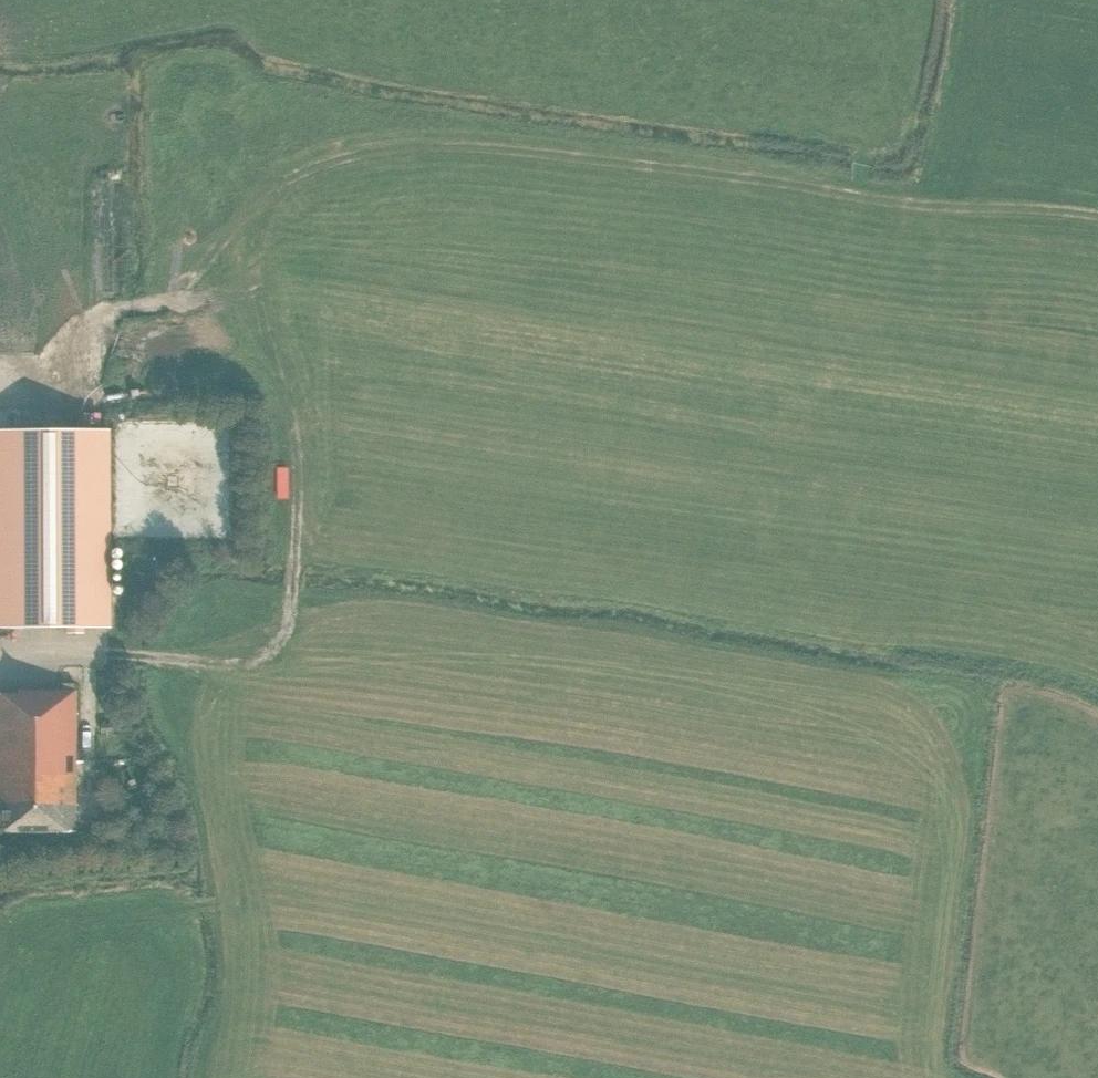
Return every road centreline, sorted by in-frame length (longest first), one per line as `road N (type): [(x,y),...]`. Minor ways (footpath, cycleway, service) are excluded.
road 1 (track): [(113,653),(190,662),(236,658),(276,641),(297,539),(304,444),(291,301),(304,244),(340,203),(412,169),(503,166),(1097,247)]
road 2 (track): [(304,244),(184,299),(113,310),(79,337),(52,380)]

